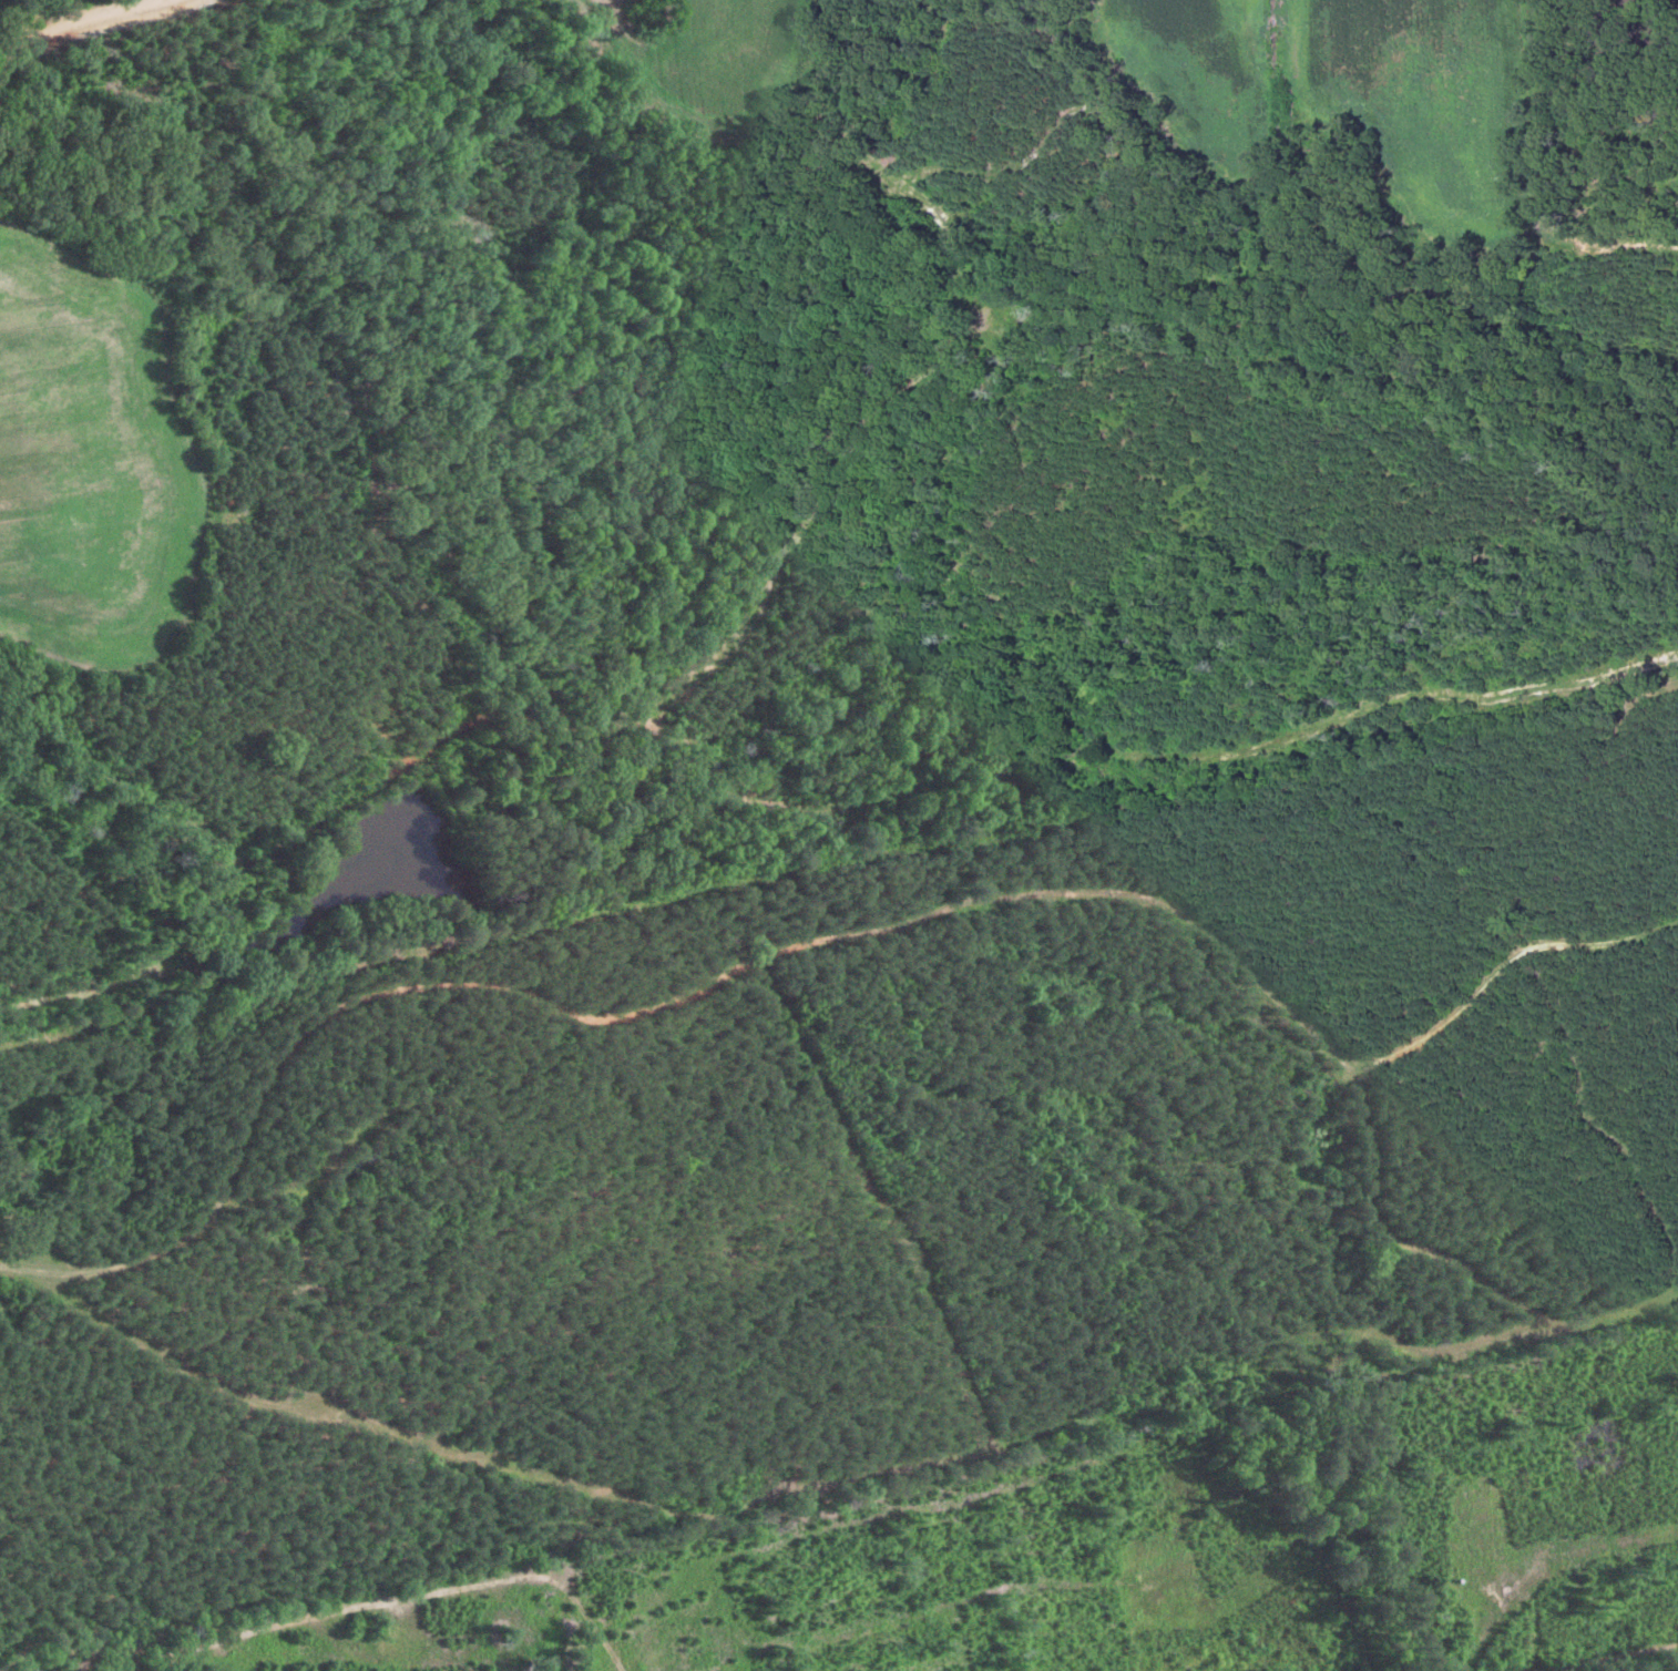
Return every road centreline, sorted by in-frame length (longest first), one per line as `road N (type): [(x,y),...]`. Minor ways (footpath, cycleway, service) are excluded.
road 1 (residential): [(45,1282),(121,1356),(134,1396),(161,1431),(167,1578)]
road 2 (residential): [(0,1449),(134,1396)]

